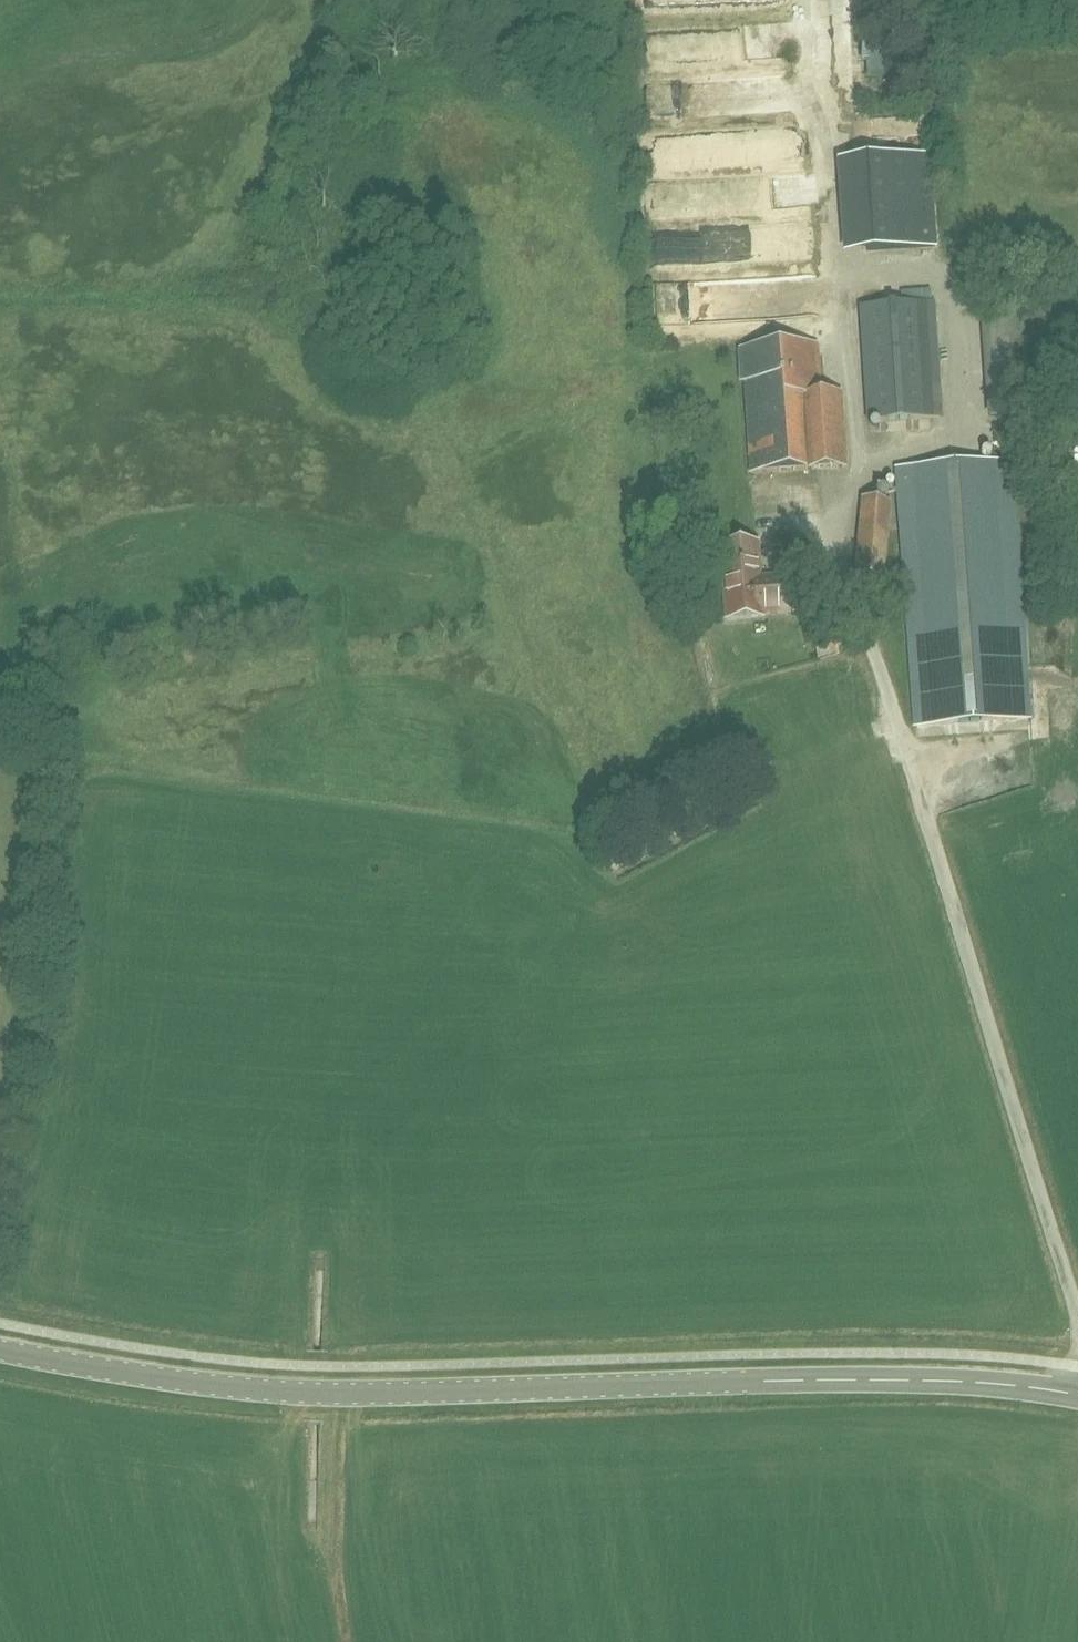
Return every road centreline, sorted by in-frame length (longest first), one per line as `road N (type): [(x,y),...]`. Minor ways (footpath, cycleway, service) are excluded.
road 1 (secondary): [(1077,1394),(870,1381),(316,1395),(0,1351)]

